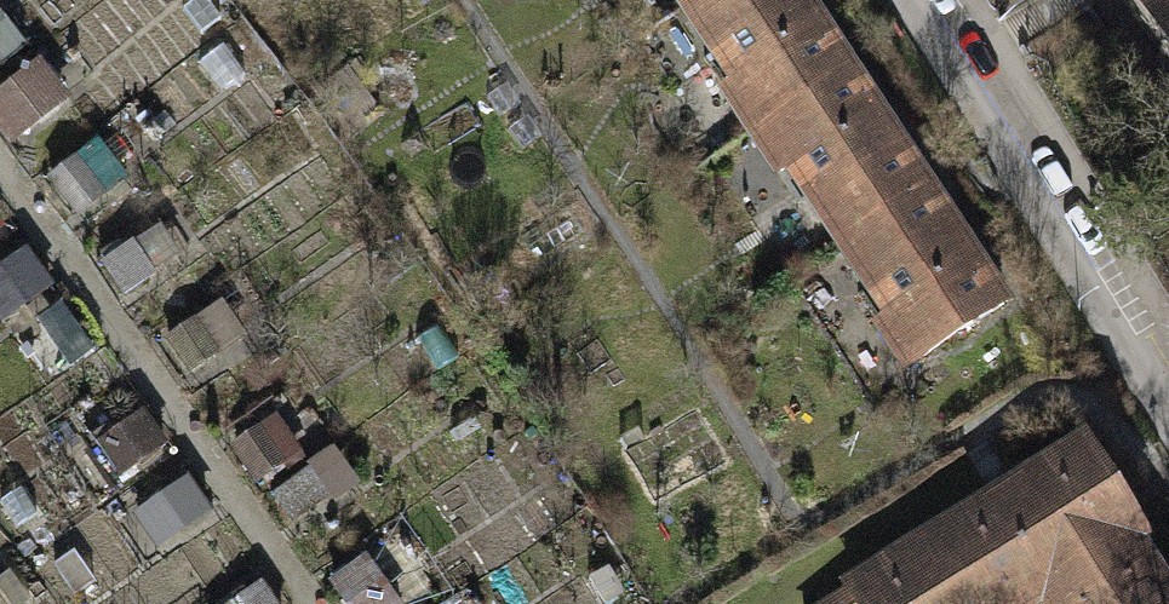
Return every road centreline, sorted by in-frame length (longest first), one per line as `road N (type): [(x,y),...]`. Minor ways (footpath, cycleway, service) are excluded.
road 1 (residential): [(1168,412),(910,0)]

